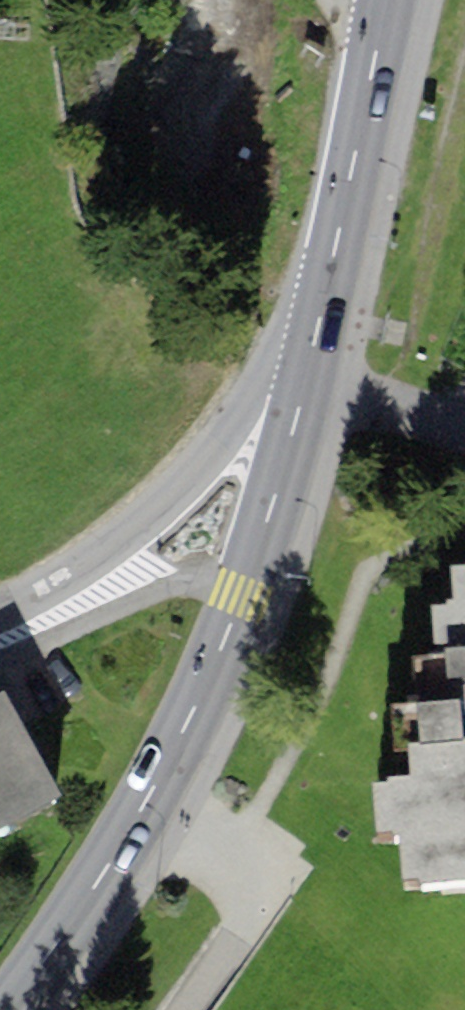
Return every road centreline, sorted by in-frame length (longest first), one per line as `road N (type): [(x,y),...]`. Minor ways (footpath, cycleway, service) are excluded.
road 1 (primary): [(8,1009),(60,945),(184,727),(241,597),(301,401)]
road 2 (residential): [(324,302),(197,467),(126,533),(0,610)]
road 3 (primary): [(324,302),(387,0)]
road 4 (residential): [(301,401),(464,435)]

